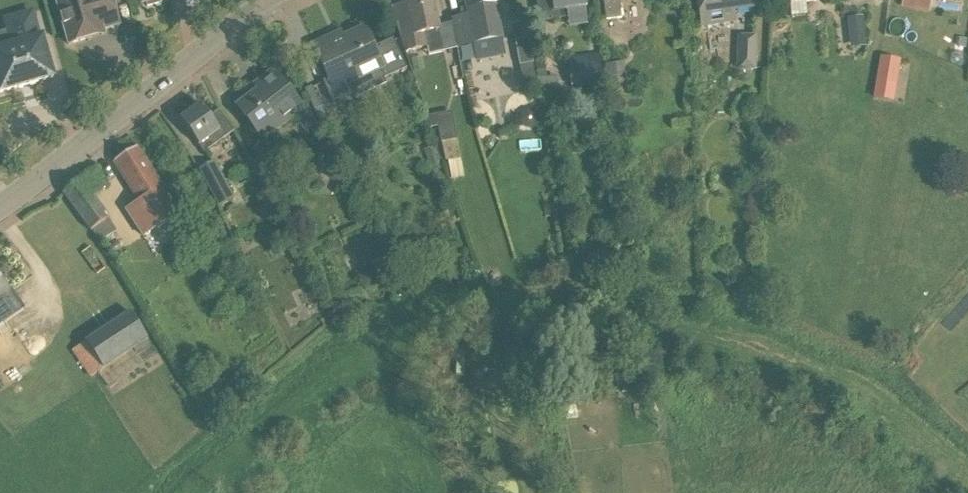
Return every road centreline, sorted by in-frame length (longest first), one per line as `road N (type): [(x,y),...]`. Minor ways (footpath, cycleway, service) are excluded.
road 1 (tertiary): [(0,212),(227,29),(275,0)]

